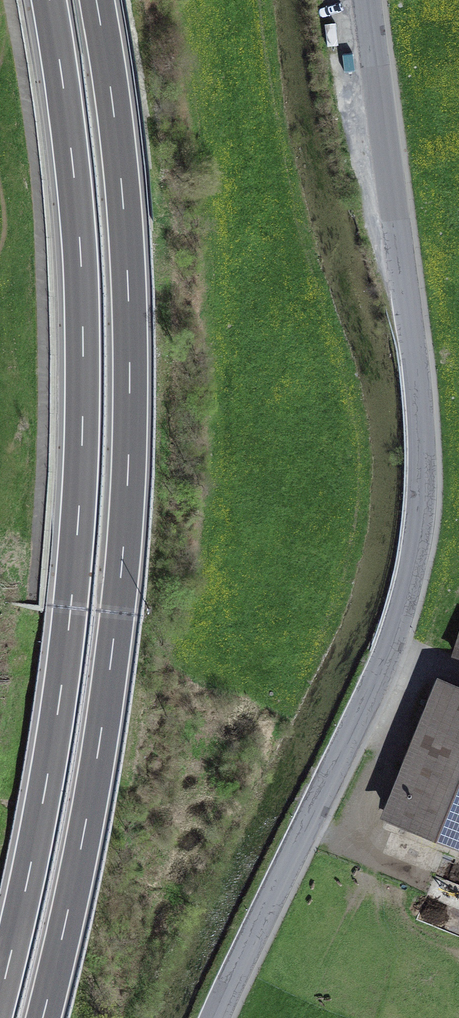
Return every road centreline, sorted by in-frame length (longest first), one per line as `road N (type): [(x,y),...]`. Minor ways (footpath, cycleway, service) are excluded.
road 1 (unclassified): [(221,1017),(393,649),(417,567),(425,473),(421,378),(367,0)]
road 2 (motorway): [(44,1017),(96,765),(128,484),(124,214),(96,0)]
road 3 (motorway): [(50,0),(79,237),(81,487),(53,750),(0,996)]

